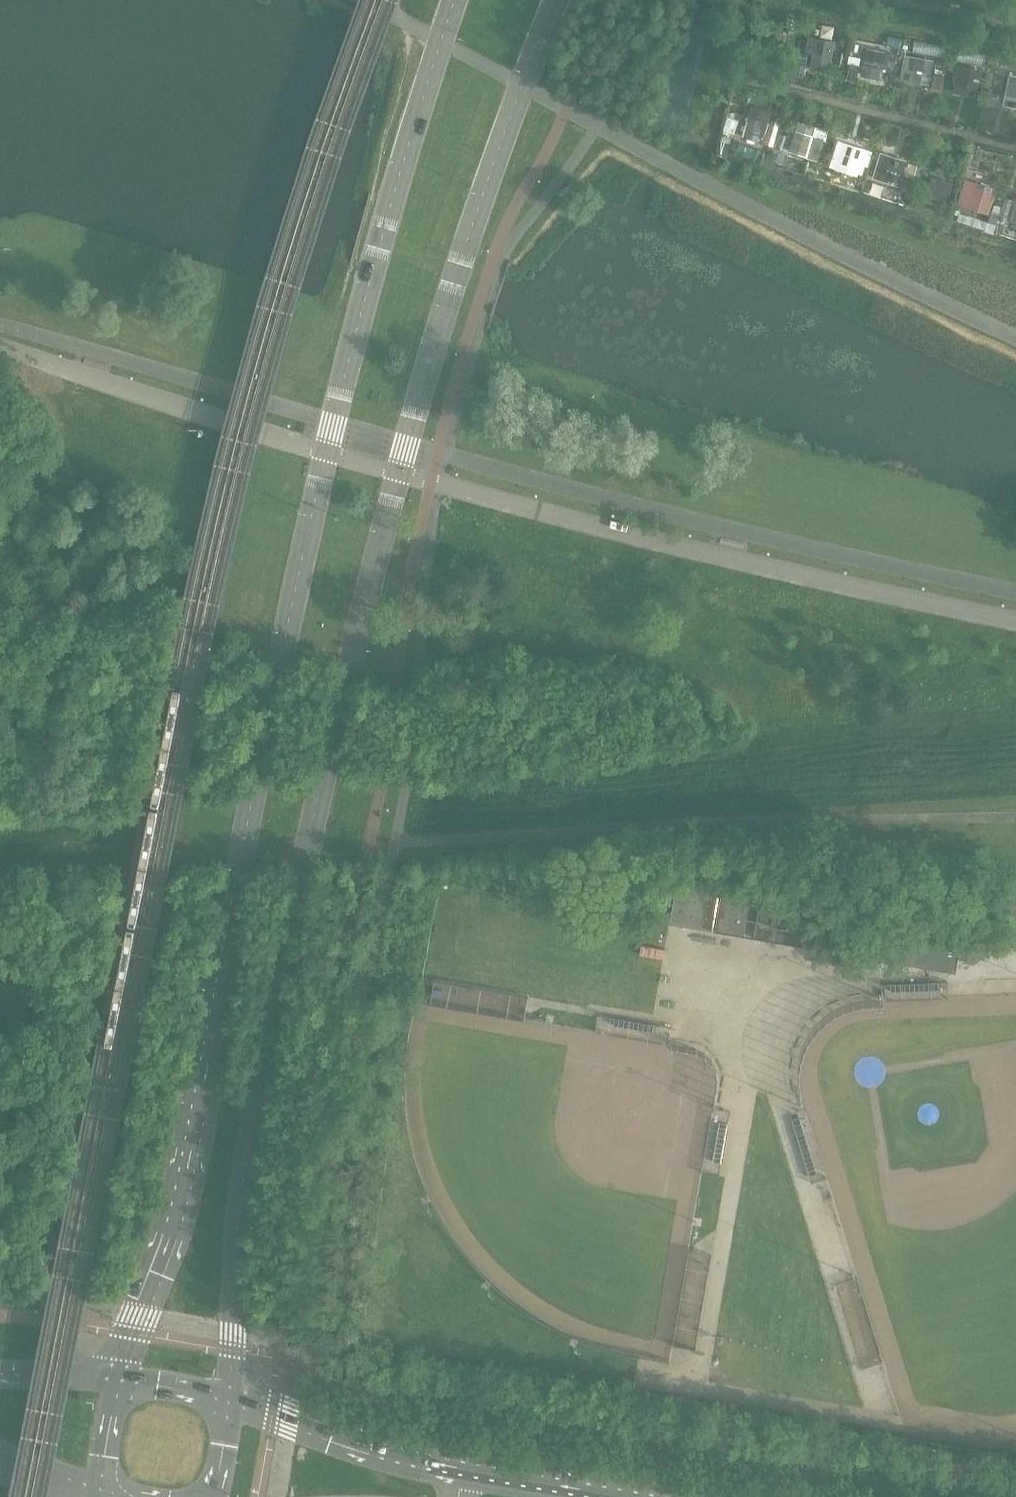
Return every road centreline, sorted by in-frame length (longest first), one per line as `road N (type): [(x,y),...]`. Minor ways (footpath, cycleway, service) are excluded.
road 1 (secondary): [(228,1401),(236,1200),(361,613),(469,231),(555,0)]
road 2 (secondary): [(453,0),(367,285),(307,527),(184,1184),(120,1379)]
road 3 (secondary): [(485,1477),(228,1401)]
road 4 (secondary): [(120,1379),(0,1372)]
road 5 (secondary): [(120,1379),(94,1496)]

